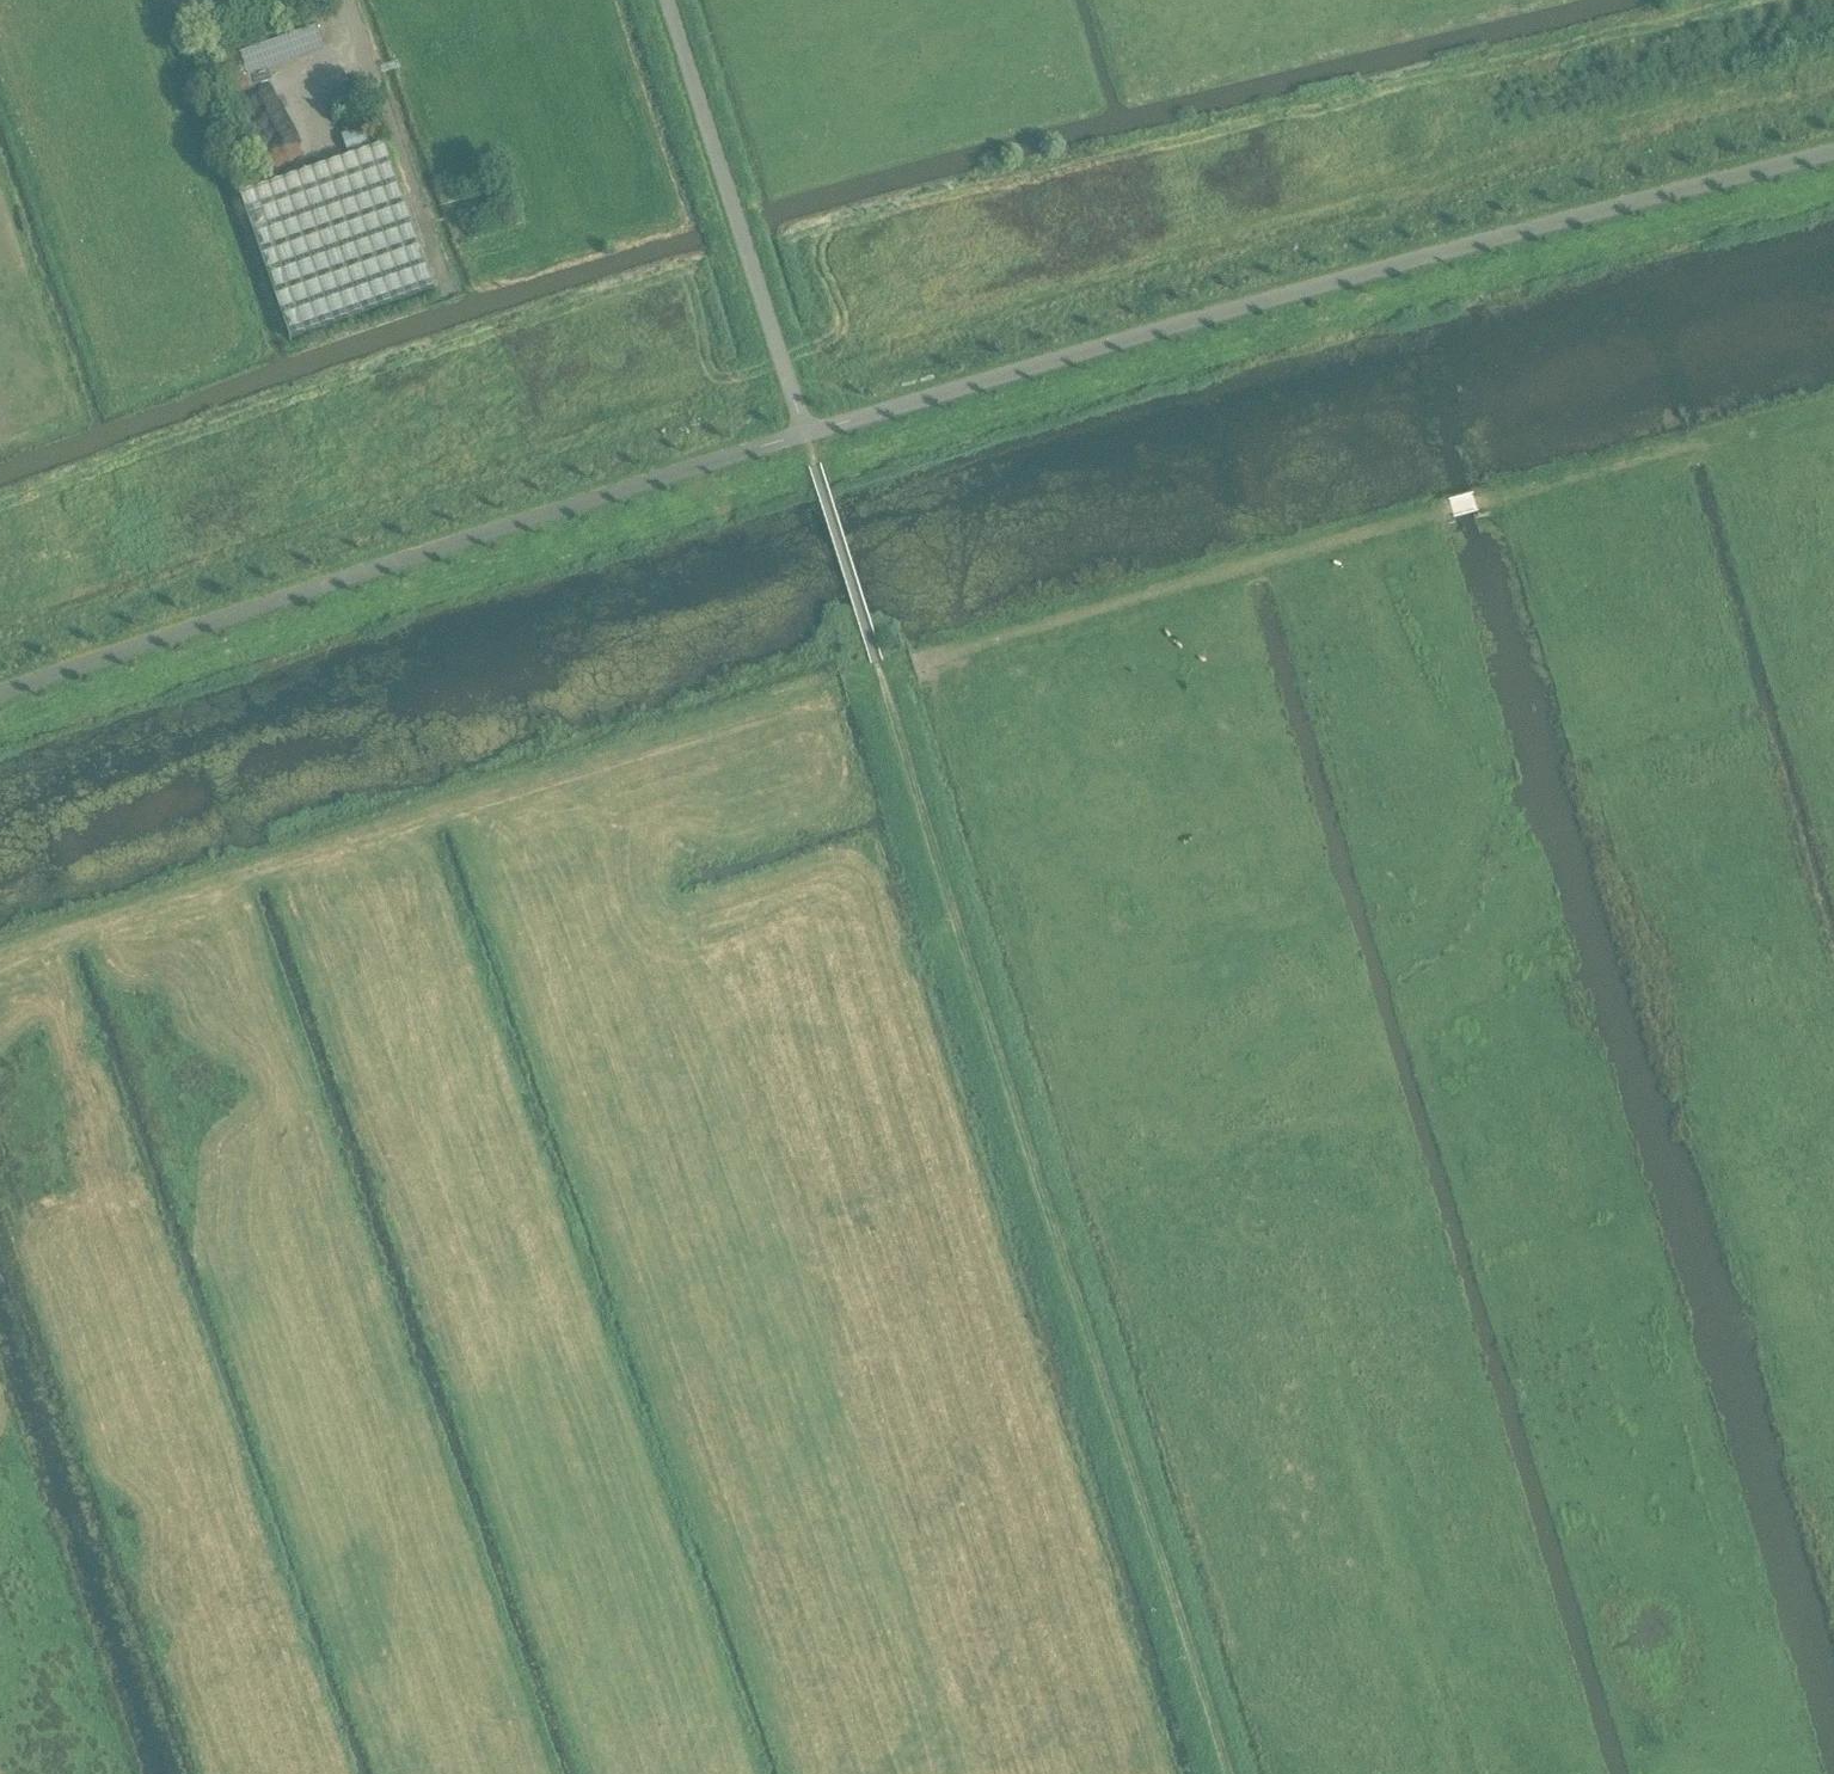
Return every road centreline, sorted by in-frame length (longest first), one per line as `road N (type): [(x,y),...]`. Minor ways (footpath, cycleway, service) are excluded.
road 1 (track): [(1228,1773),(805,434)]
road 2 (track): [(450,293),(349,0)]

